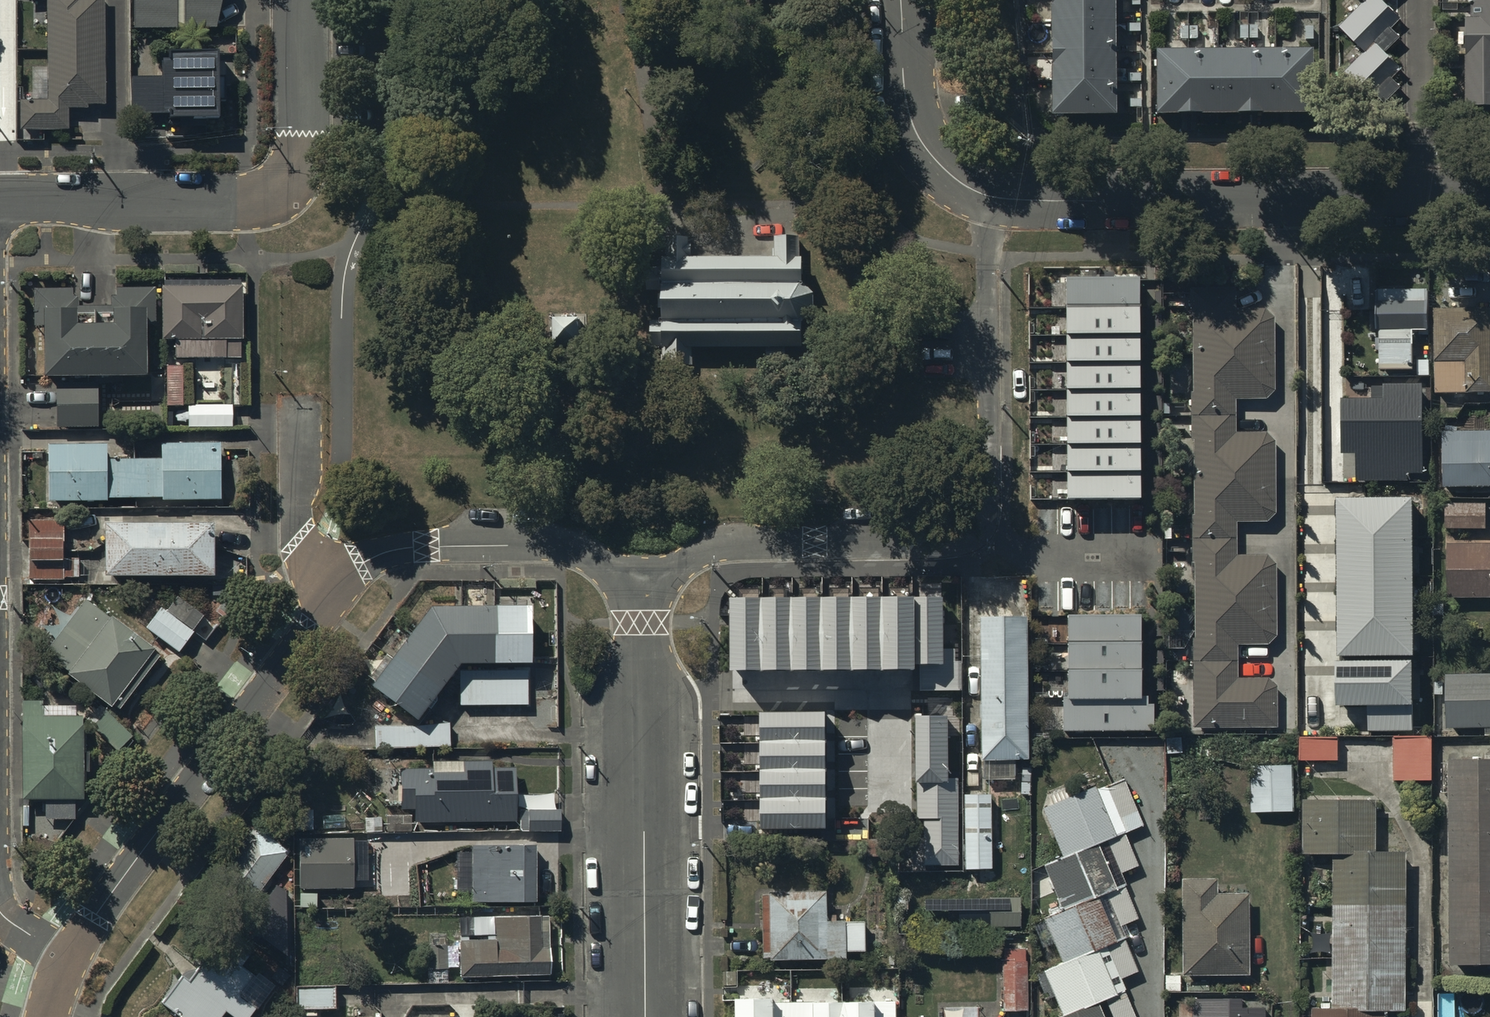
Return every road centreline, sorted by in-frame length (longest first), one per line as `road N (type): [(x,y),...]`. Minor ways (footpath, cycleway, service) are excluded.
road 1 (residential): [(988,196),(988,503),(974,531),(942,543),(716,549),(678,568),(640,574)]
road 2 (residential): [(1489,198),(988,196)]
road 3 (residential): [(304,0),(305,152),(294,183),(279,196),(0,201)]
road 4 (residential): [(337,580),(310,633),(68,960)]
road 5 (residential): [(646,1016),(640,574)]
road 6 (residential): [(640,574),(571,549),(427,546),(374,556),(337,580)]
road 7 (residential): [(988,196),(948,174),(918,136),(903,71),(900,0)]
road 8 (residential): [(337,580),(300,534),(301,398)]

